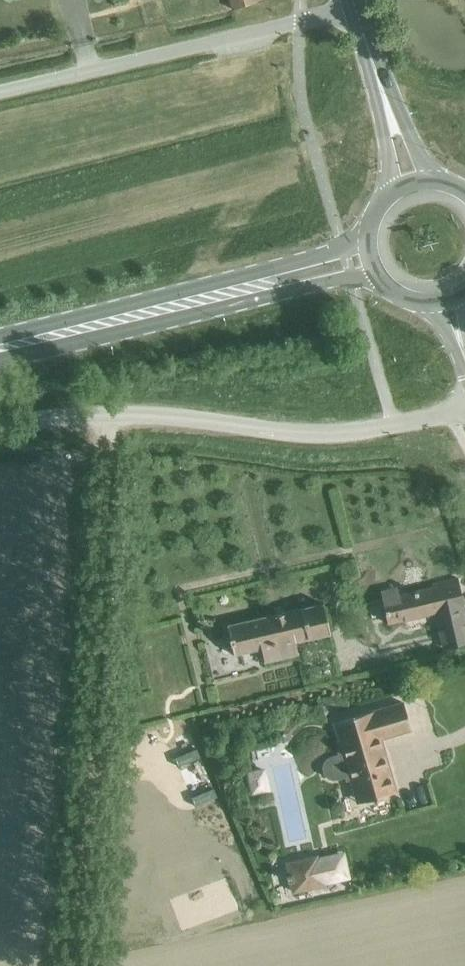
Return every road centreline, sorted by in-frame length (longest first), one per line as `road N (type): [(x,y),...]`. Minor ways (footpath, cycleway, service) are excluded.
road 1 (unclassified): [(0,432),(88,415),(323,435),(464,410)]
road 2 (primary): [(369,258),(0,346)]
road 3 (track): [(0,96),(298,23)]
road 4 (secondary): [(411,182),(355,8)]

